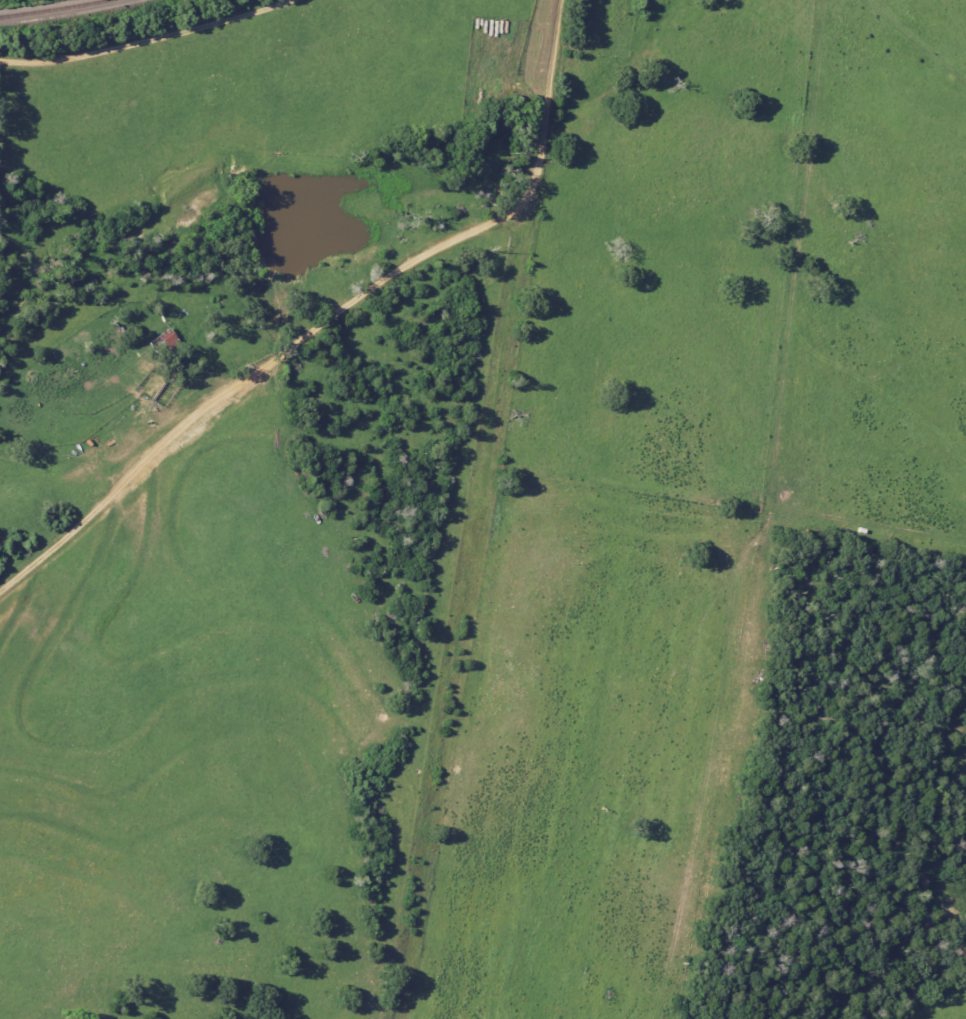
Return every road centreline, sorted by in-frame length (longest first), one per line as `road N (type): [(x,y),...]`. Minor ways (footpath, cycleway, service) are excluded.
road 1 (track): [(403,1018),(536,186)]
road 2 (residential): [(536,186),(563,0)]

